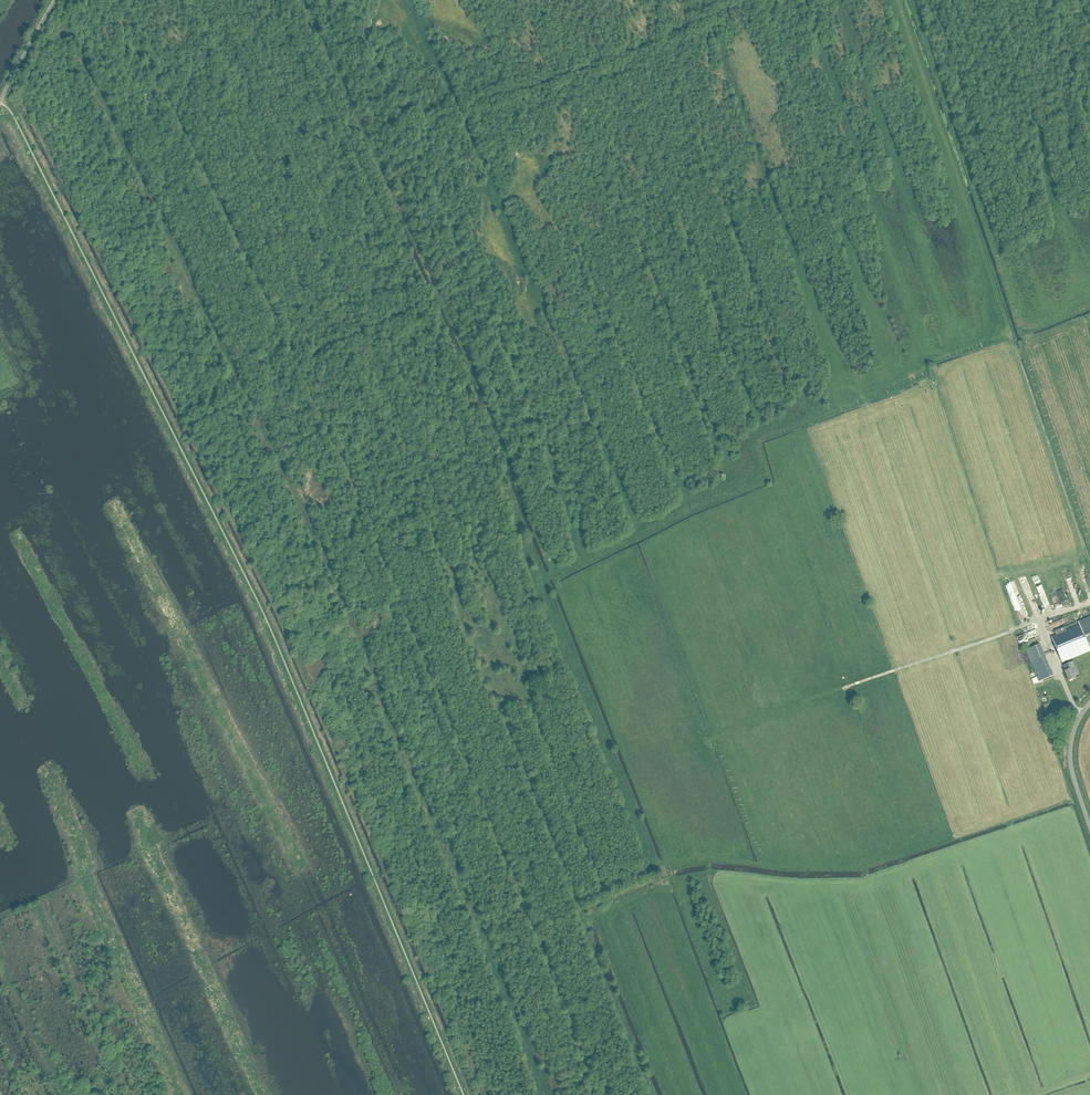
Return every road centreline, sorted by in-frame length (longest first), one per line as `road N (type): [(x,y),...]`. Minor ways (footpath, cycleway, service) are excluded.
road 1 (unclassified): [(1089,828),(1070,756),(1089,703)]

